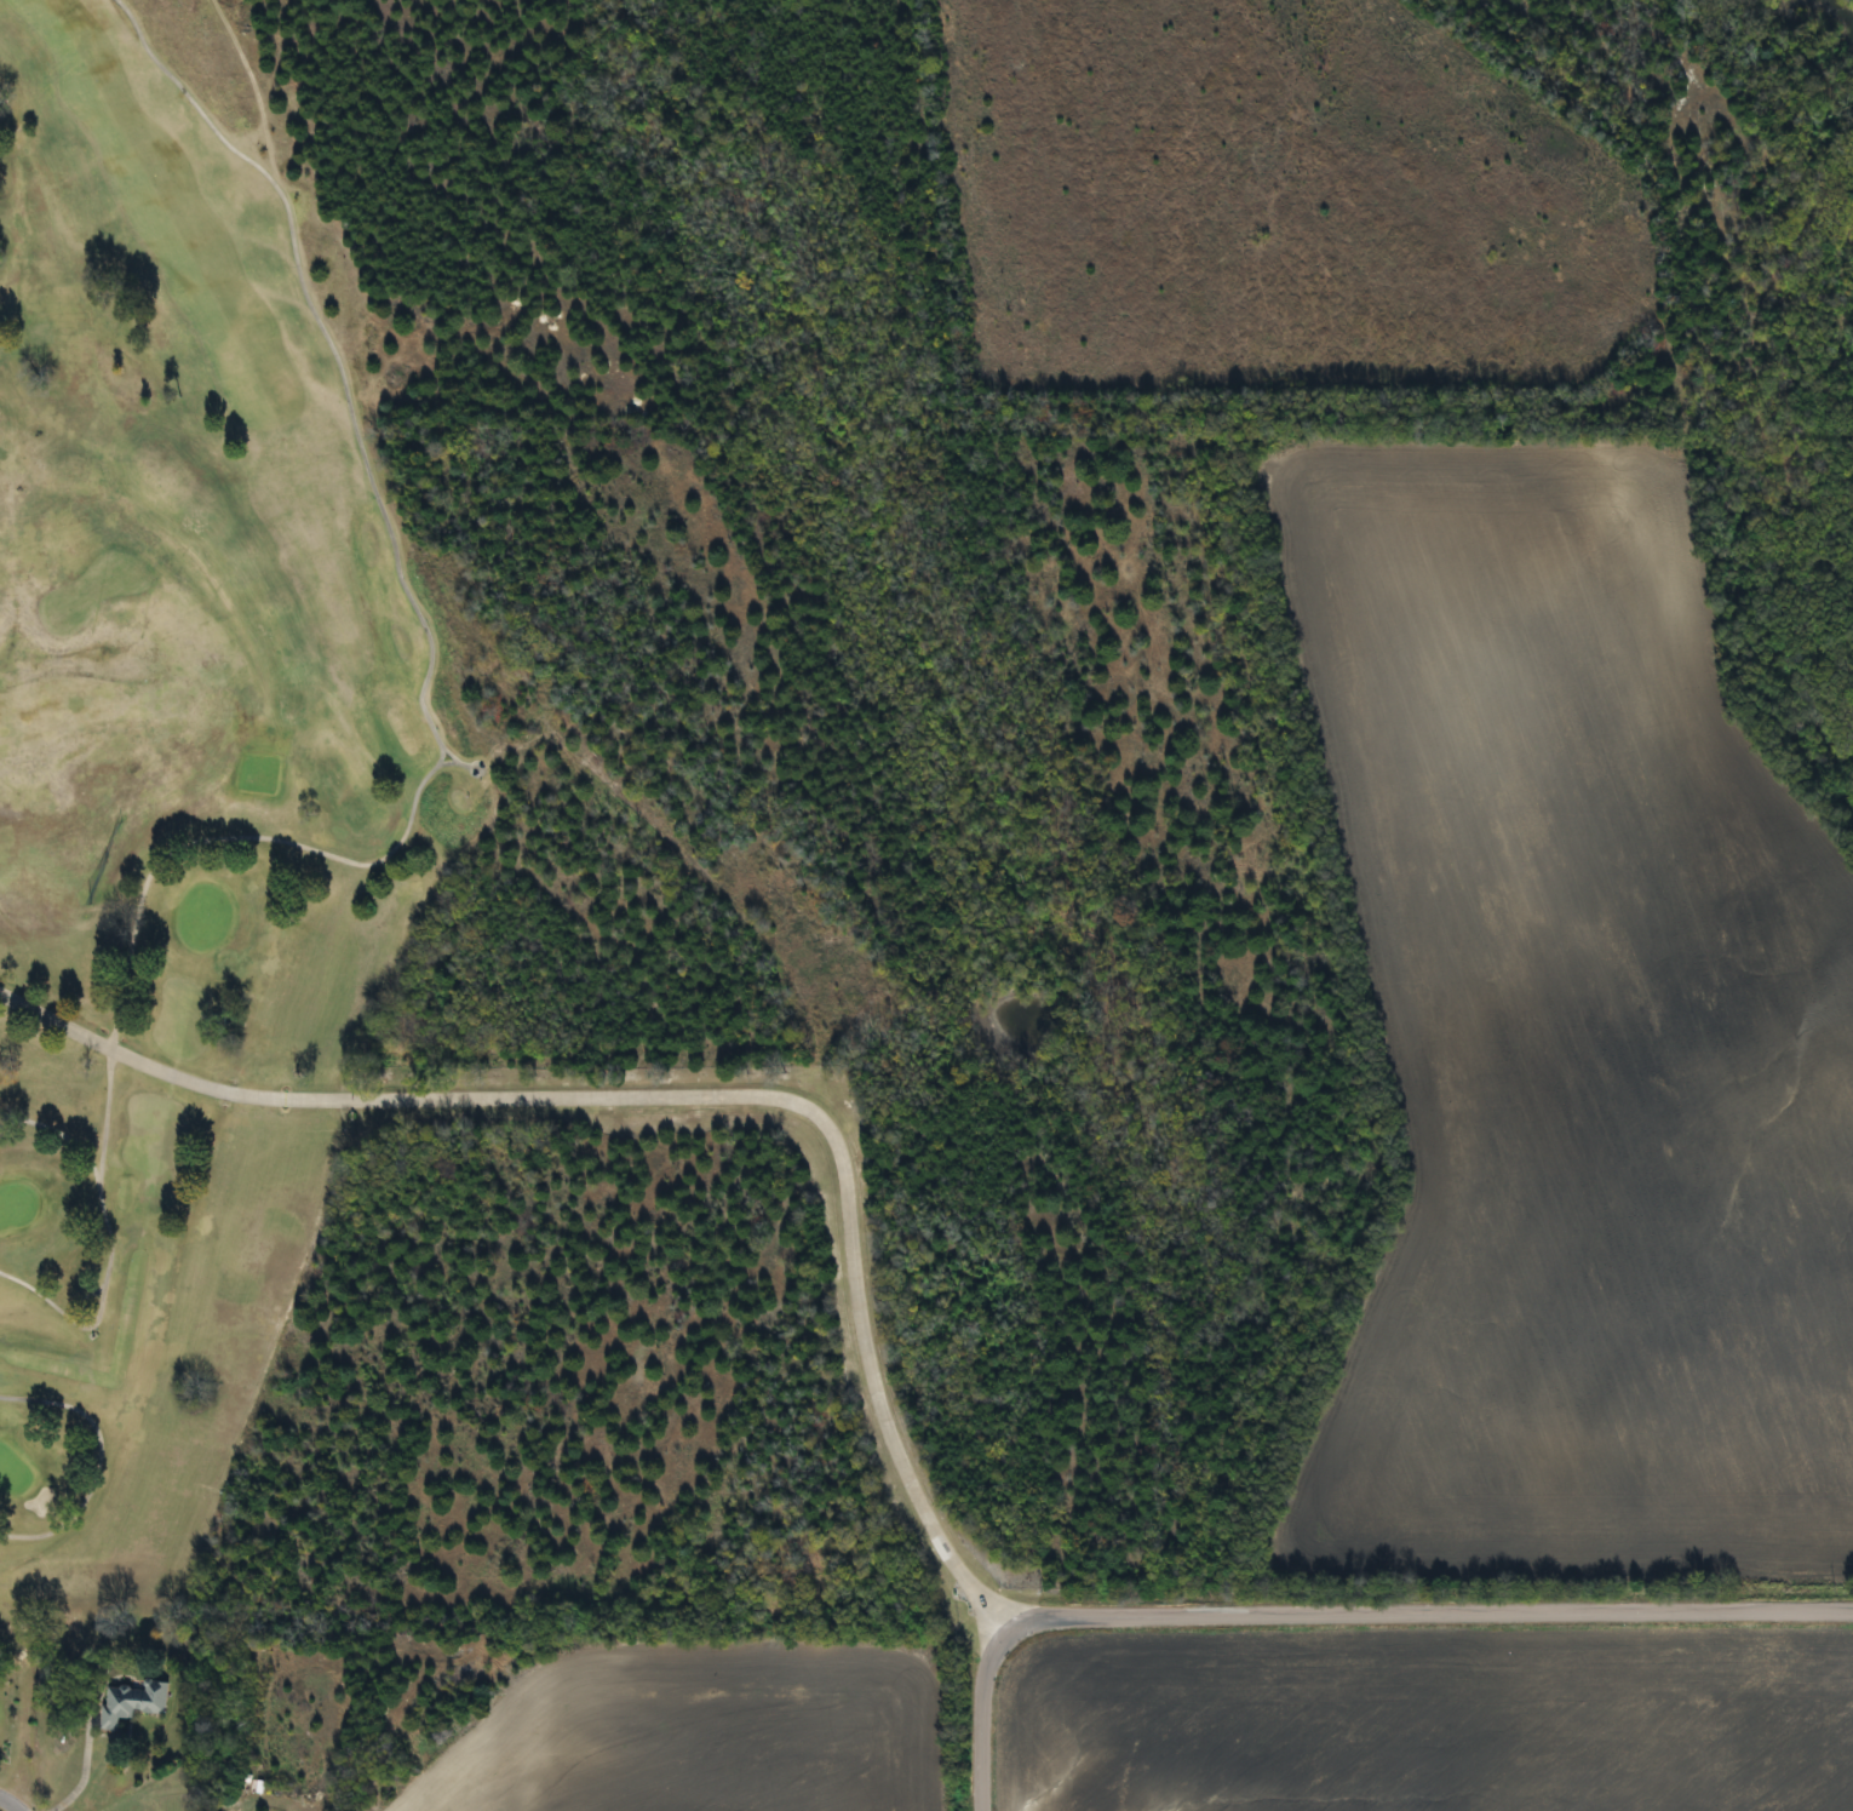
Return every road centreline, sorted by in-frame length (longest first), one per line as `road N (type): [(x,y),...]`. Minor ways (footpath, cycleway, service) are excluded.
road 1 (residential): [(0,998),(189,1085),(263,1099),(768,1096),(803,1106),(841,1150),(856,1297),(887,1421),(937,1535),(1002,1633)]
road 2 (residential): [(982,1810),(988,1657),(1002,1633),(1028,1618),(1852,1612)]

